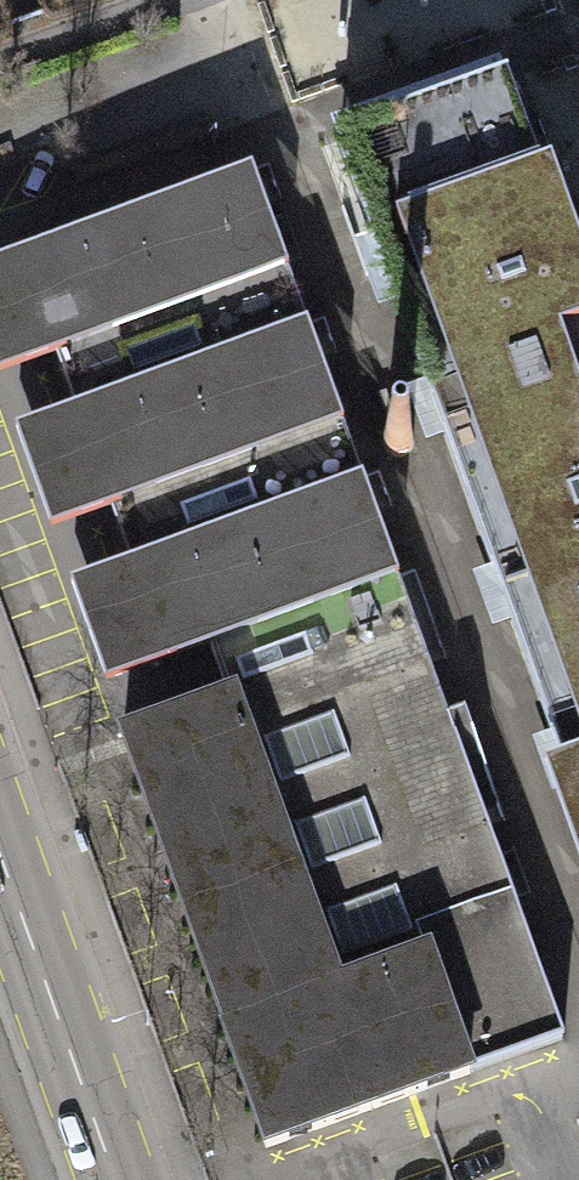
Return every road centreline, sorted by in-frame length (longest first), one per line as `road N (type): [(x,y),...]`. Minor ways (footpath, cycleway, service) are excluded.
road 1 (primary): [(0,859),(117,1179)]

